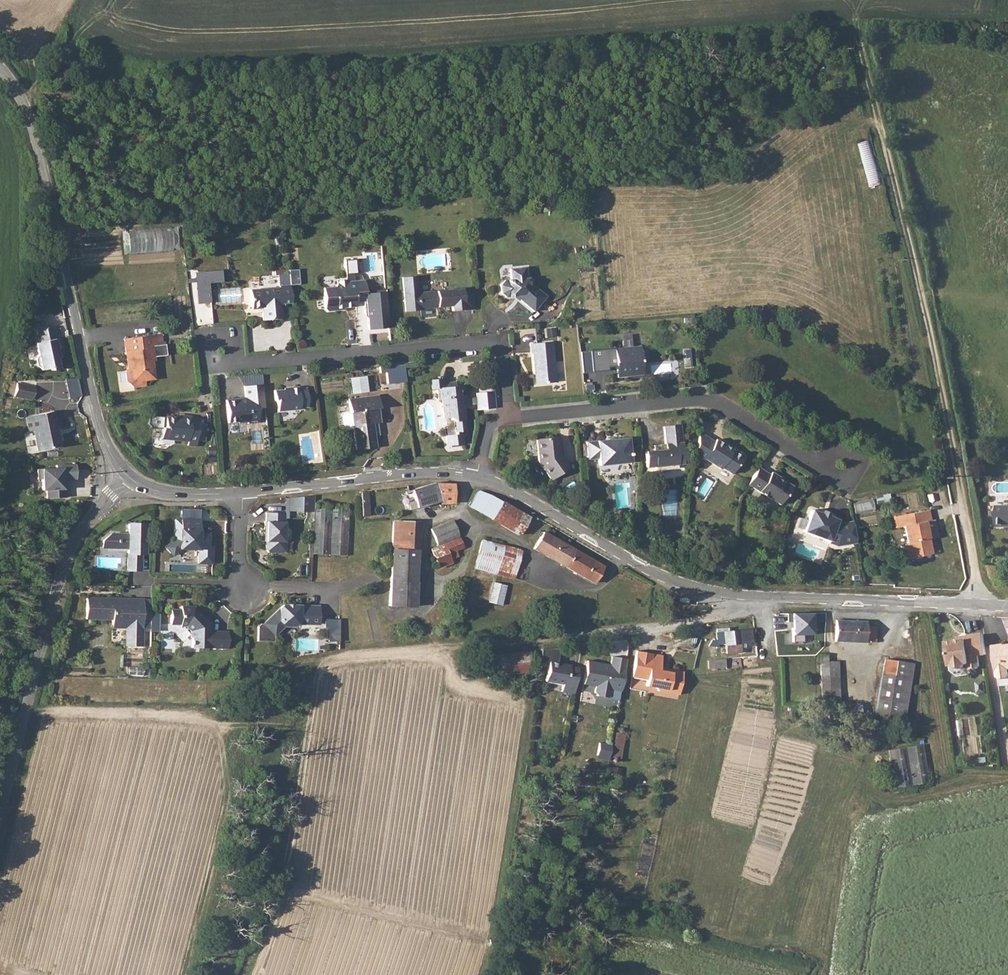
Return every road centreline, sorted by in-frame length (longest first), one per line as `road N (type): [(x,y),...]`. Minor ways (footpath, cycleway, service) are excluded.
road 1 (track): [(978,604),(945,409),(856,29)]
road 2 (residential): [(218,702),(274,667),(671,624),(725,610),(726,595)]
road 3 (unclassified): [(0,69),(29,122),(101,433),(130,478)]
road 4 (unclassified): [(0,820),(57,586),(81,533),(130,478)]
road 5 (residential): [(508,420),(501,342),(236,366)]
road 6 (residential): [(508,420),(706,400),(822,469)]
road 7 (residential): [(726,595),(1007,606)]
road 8 (residential): [(478,478),(667,579),(726,595)]
road 9 (residential): [(242,494),(440,474),(478,478)]

